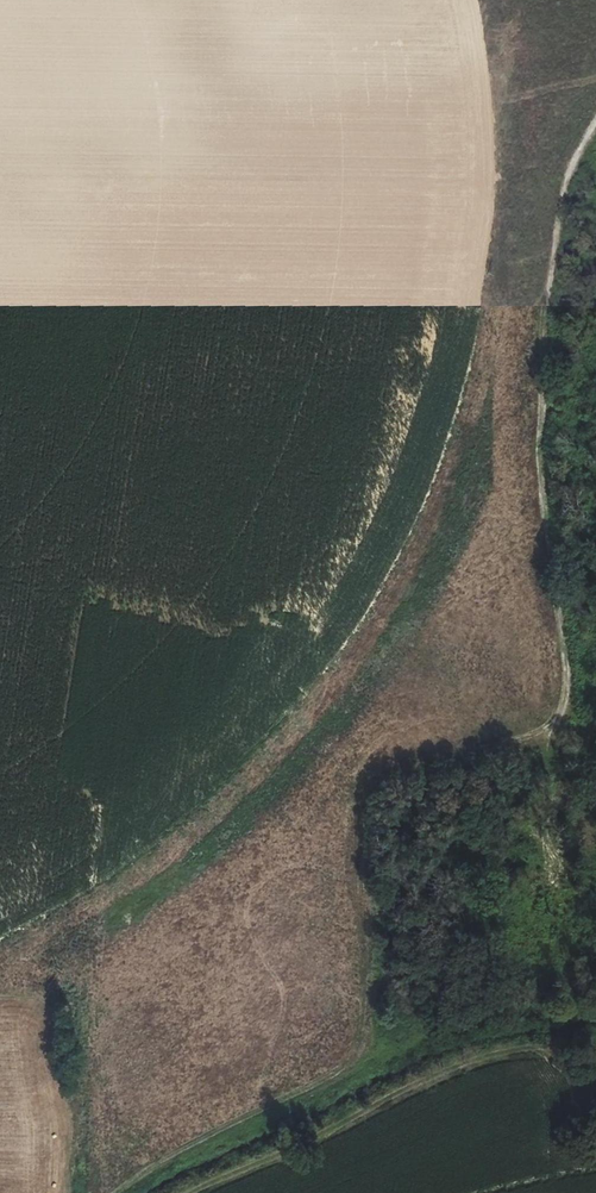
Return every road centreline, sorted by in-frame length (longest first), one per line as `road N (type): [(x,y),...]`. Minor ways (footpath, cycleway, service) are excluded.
road 1 (track): [(595,1037),(452,1068),(196,1192)]

